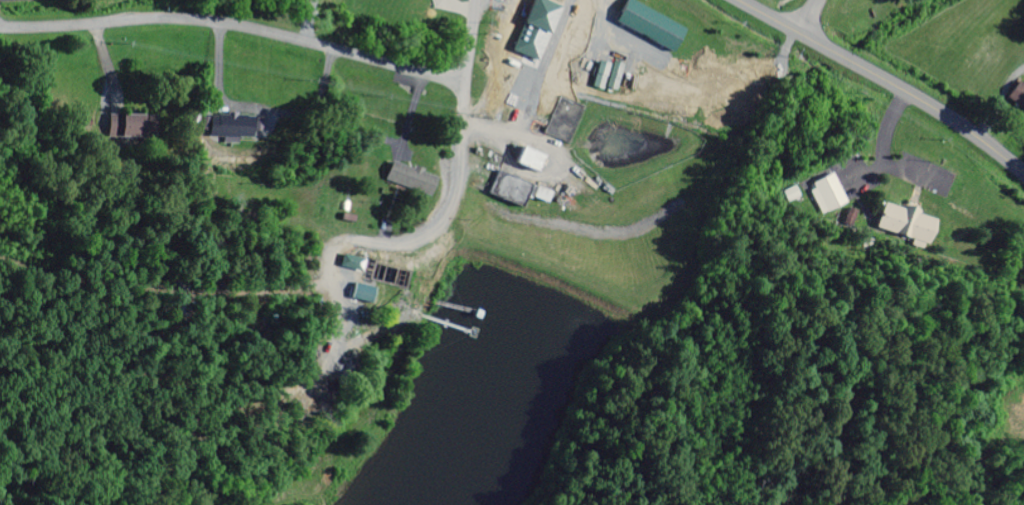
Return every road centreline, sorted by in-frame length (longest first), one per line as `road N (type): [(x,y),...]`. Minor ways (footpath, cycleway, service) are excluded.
road 1 (residential): [(465,86),(205,21),(0,27)]
road 2 (secondary): [(1023,176),(952,119),(741,0)]
road 3 (residential): [(472,0),(460,185),(451,212),(427,240),(409,247),(351,243)]

